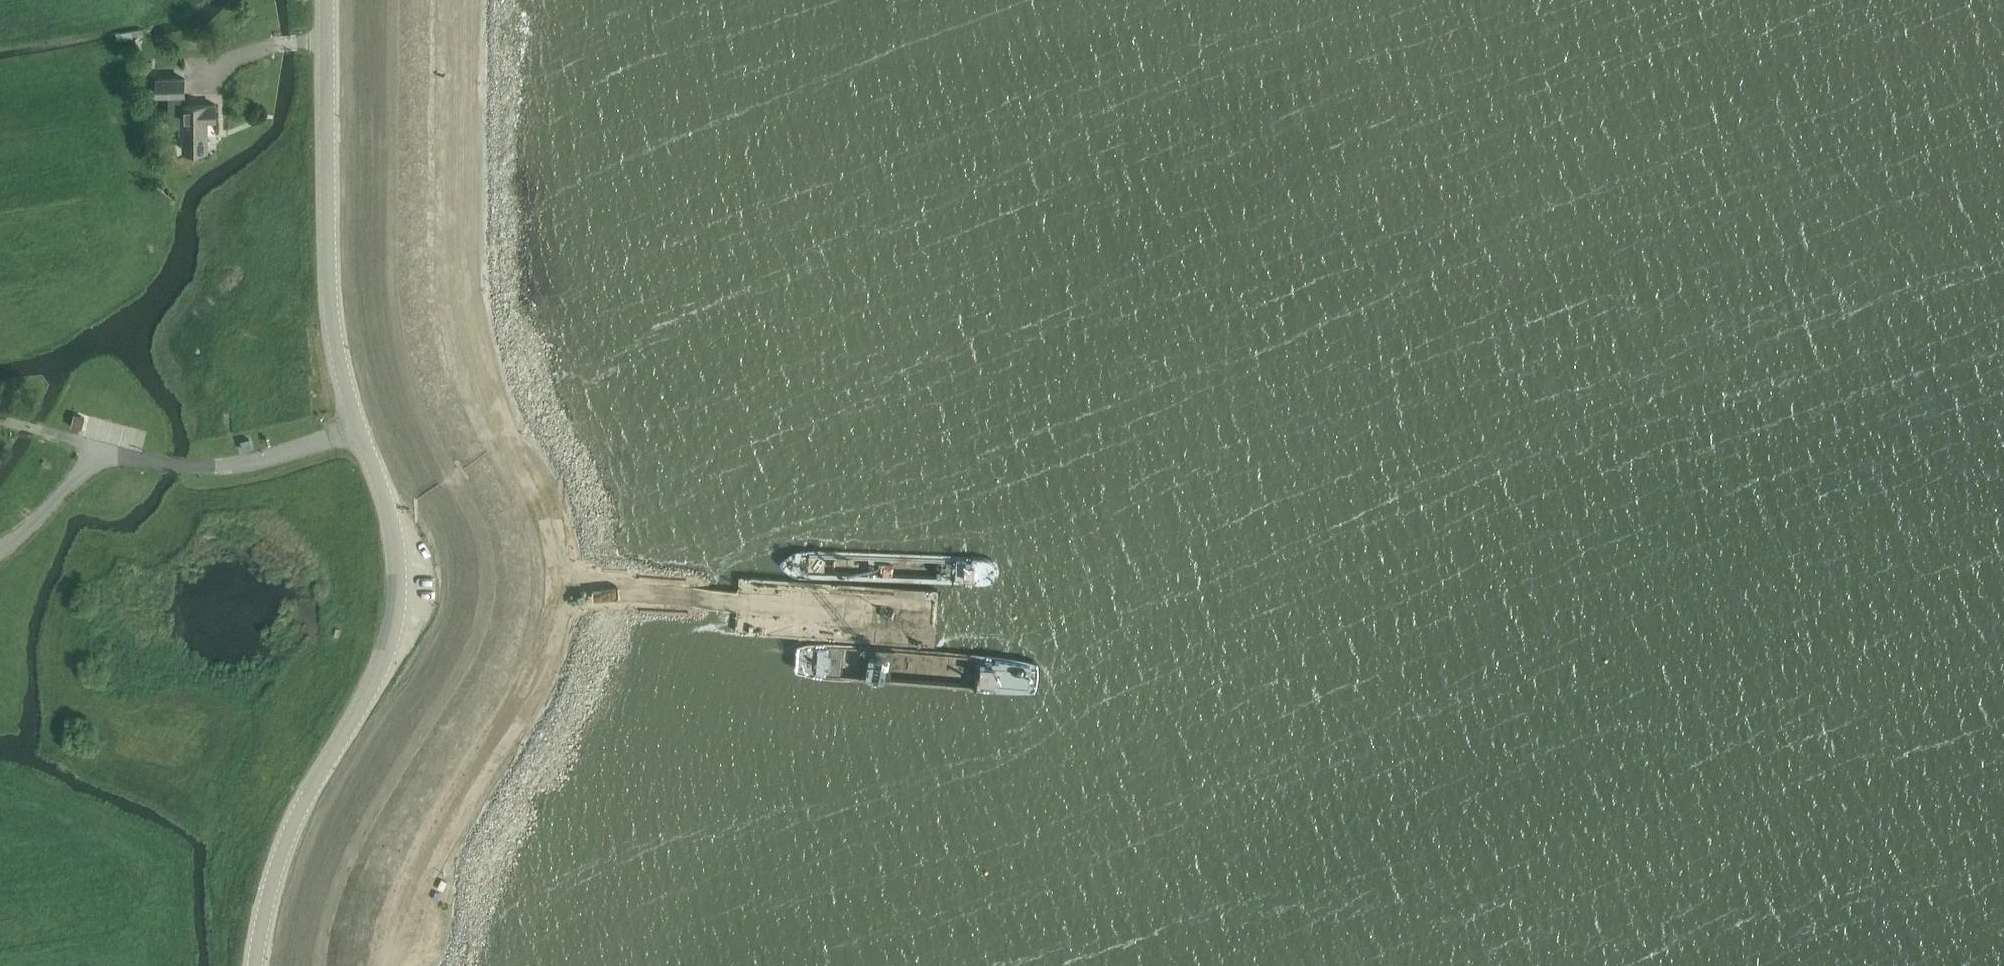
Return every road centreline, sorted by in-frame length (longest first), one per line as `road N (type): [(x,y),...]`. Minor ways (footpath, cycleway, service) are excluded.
road 1 (tertiary): [(329,0),(333,316),(353,409),(395,526),(400,607),(383,670),(287,843),(257,965)]

